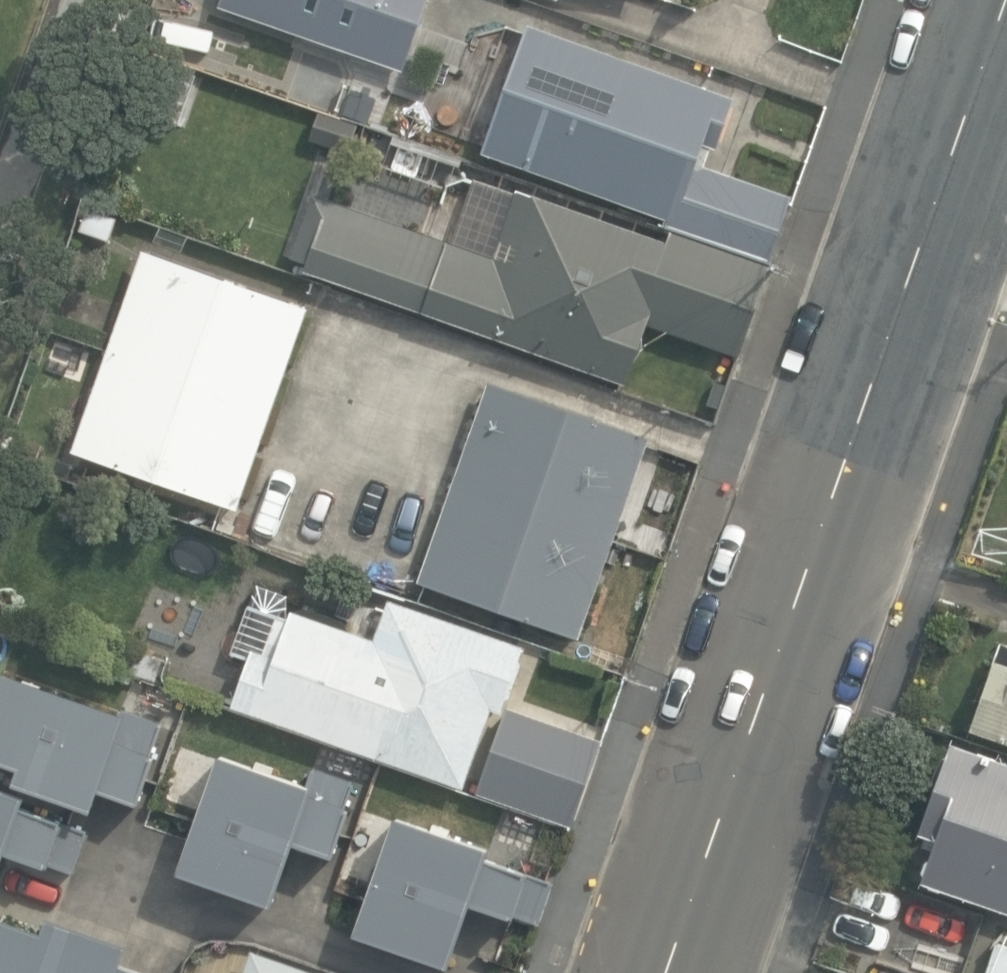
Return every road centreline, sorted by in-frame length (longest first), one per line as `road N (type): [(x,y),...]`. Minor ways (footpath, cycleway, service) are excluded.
road 1 (tertiary): [(668,972),(920,249)]
road 2 (tertiary): [(920,249),(1006,1)]

